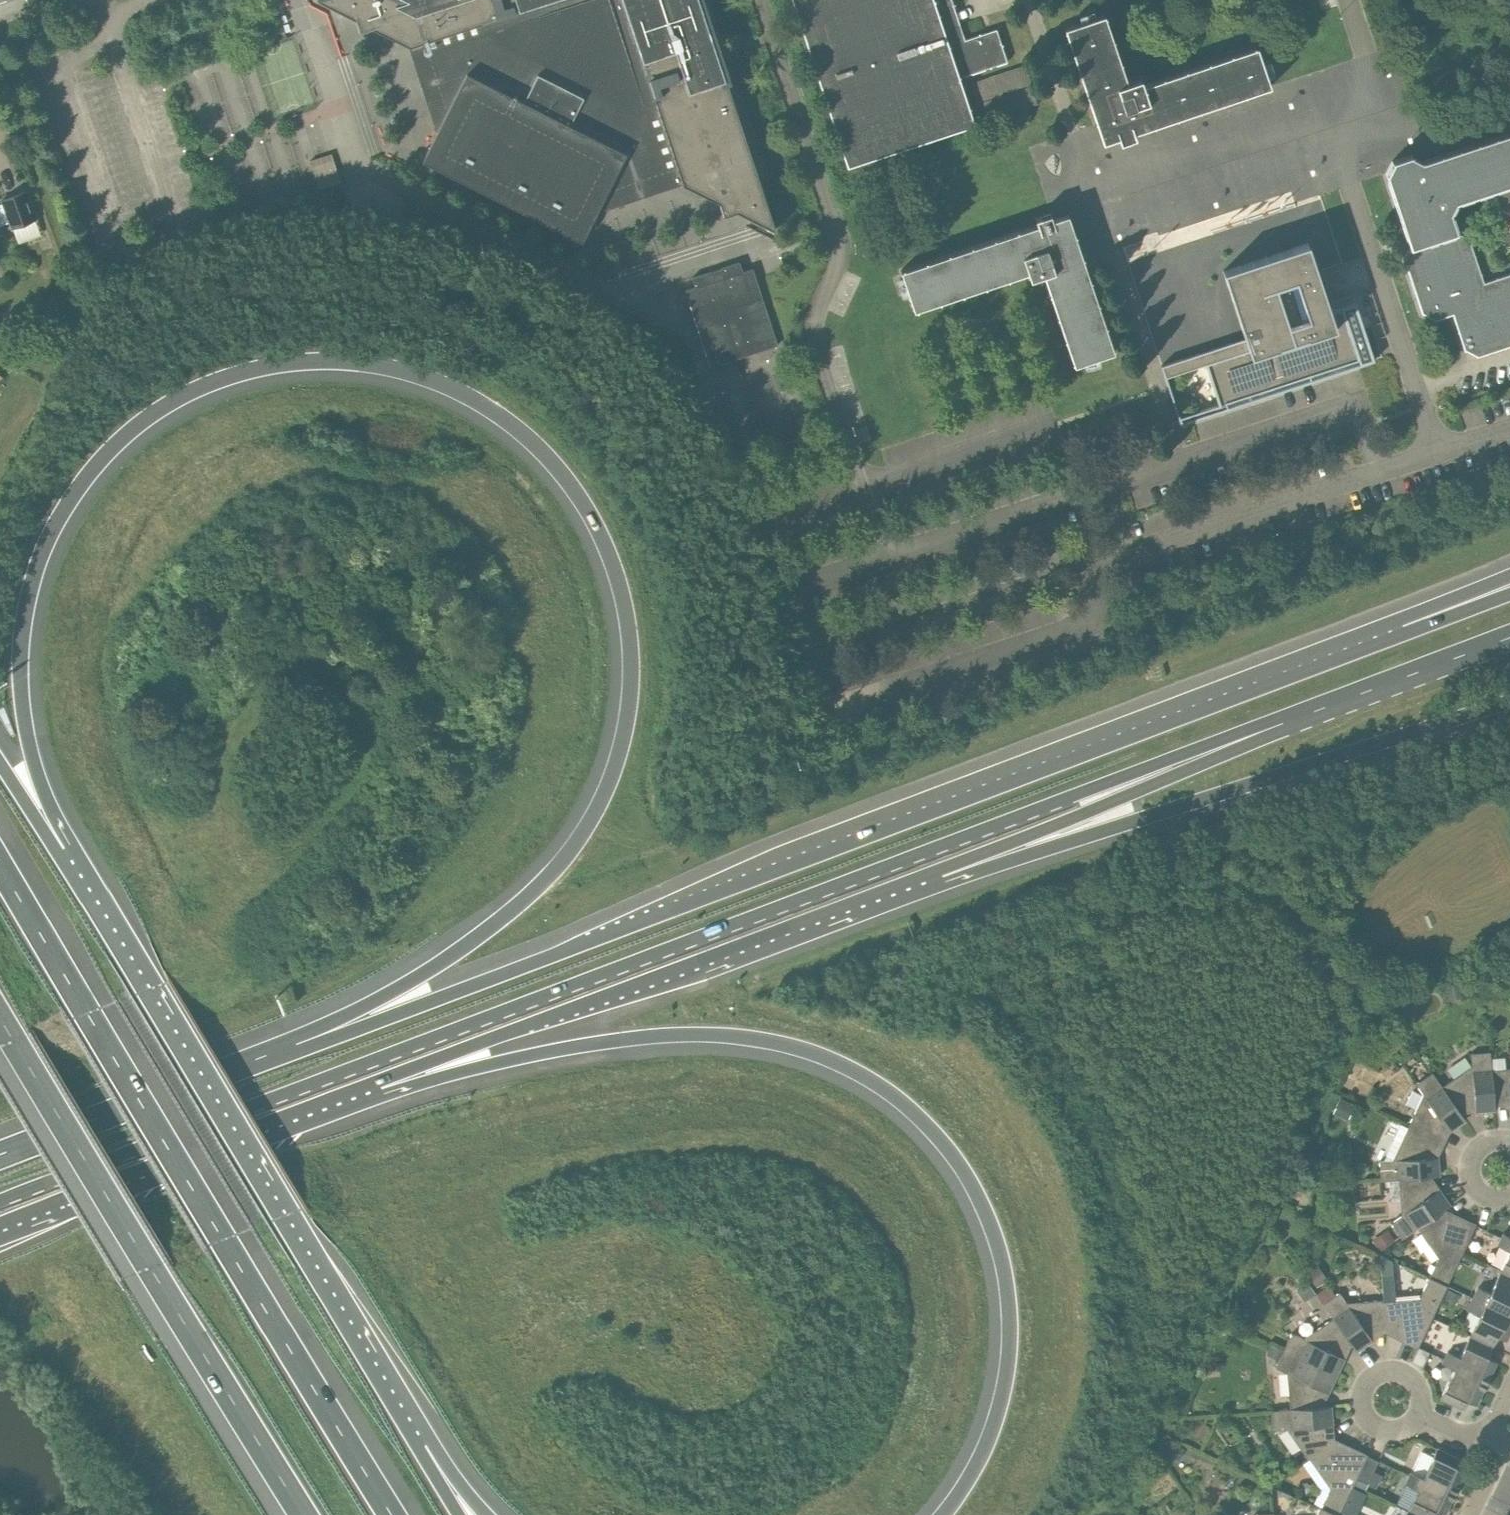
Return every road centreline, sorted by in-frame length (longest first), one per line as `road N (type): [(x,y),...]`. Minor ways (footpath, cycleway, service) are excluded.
road 1 (motorway): [(57,850),(28,734),(29,598),(60,518),(132,432),(184,397),(238,376),(343,364),(465,396),(531,442),(586,510),(626,613),(629,699),(608,790),(556,869),(506,916),(295,1045)]
road 2 (primary): [(0,1199),(1293,716)]
road 3 (motorway): [(380,1081),(696,1033),(806,1050),(891,1094),(963,1170),(1005,1274),(1009,1346),(1001,1402),(981,1455),(942,1514)]
road 4 (primary): [(1408,634),(692,902)]
road 5 (motorway): [(397,1514),(0,865)]
road 6 (motorway): [(419,1449),(57,850)]
road 7 (primary): [(938,873),(1065,844),(1509,704)]
road 8 (motorway): [(0,1018),(303,1514)]
road 9 (motorway): [(692,902),(295,1045)]
road 10 (motorway): [(0,1224),(380,1081)]
road 11 (primary): [(938,873),(1198,766),(1293,716)]
road 12 (motorway): [(380,1081),(719,954)]
road 13 (motorway): [(295,1045),(0,1157)]
road 14 (track): [(0,54),(77,283),(84,322),(74,343)]
road 15 (primary): [(719,954),(938,873)]
road 16 (primary): [(1293,716),(1509,636)]
road 17 (residential): [(1356,1421),(1356,1389),(1382,1372),(1412,1384),(1417,1415)]

